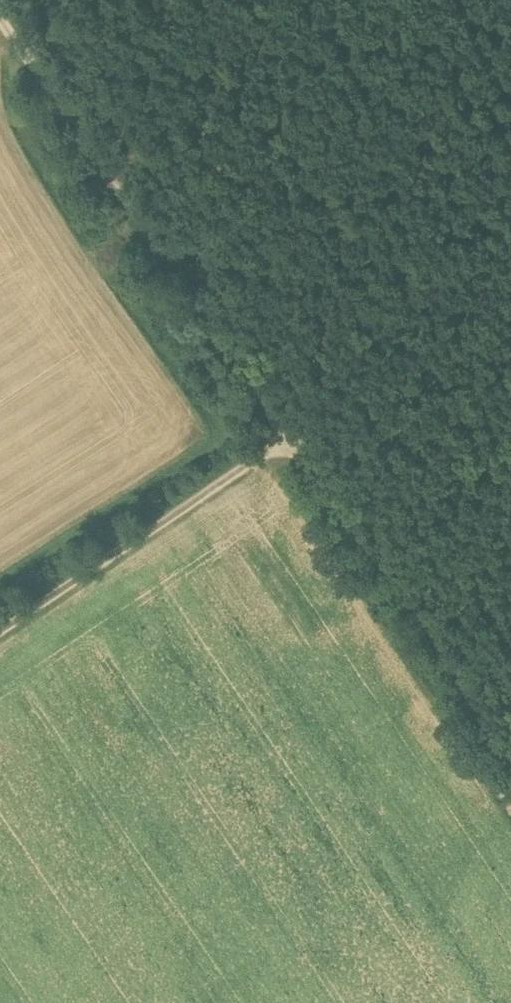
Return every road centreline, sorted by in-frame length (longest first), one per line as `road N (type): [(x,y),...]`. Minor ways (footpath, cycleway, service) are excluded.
road 1 (track): [(0,29),(285,443)]
road 2 (track): [(285,443),(510,741)]
road 3 (track): [(0,632),(285,443)]

